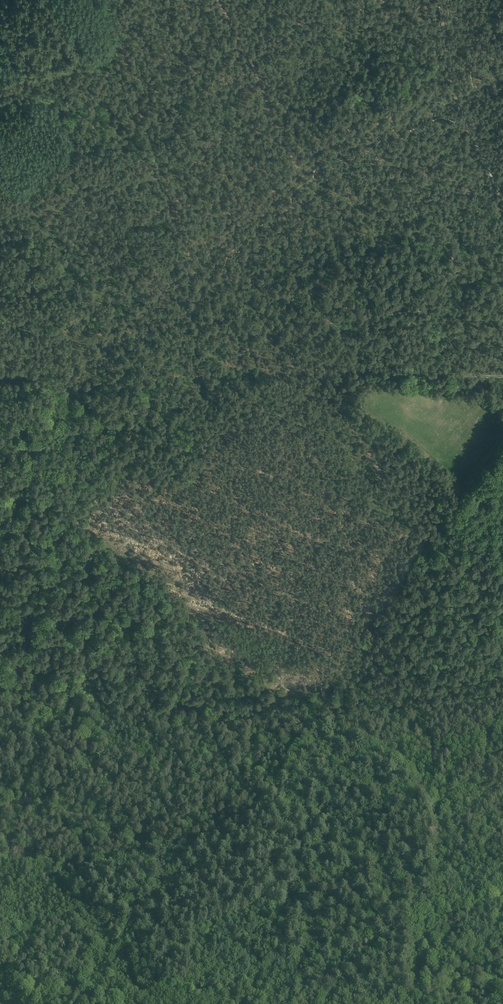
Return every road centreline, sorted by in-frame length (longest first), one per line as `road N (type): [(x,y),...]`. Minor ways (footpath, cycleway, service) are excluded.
road 1 (track): [(0,437),(297,169)]
road 2 (track): [(297,169),(217,0)]
road 3 (track): [(297,169),(332,143),(455,100)]
road 4 (tertiary): [(423,1003),(417,954),(426,933),(502,904)]

